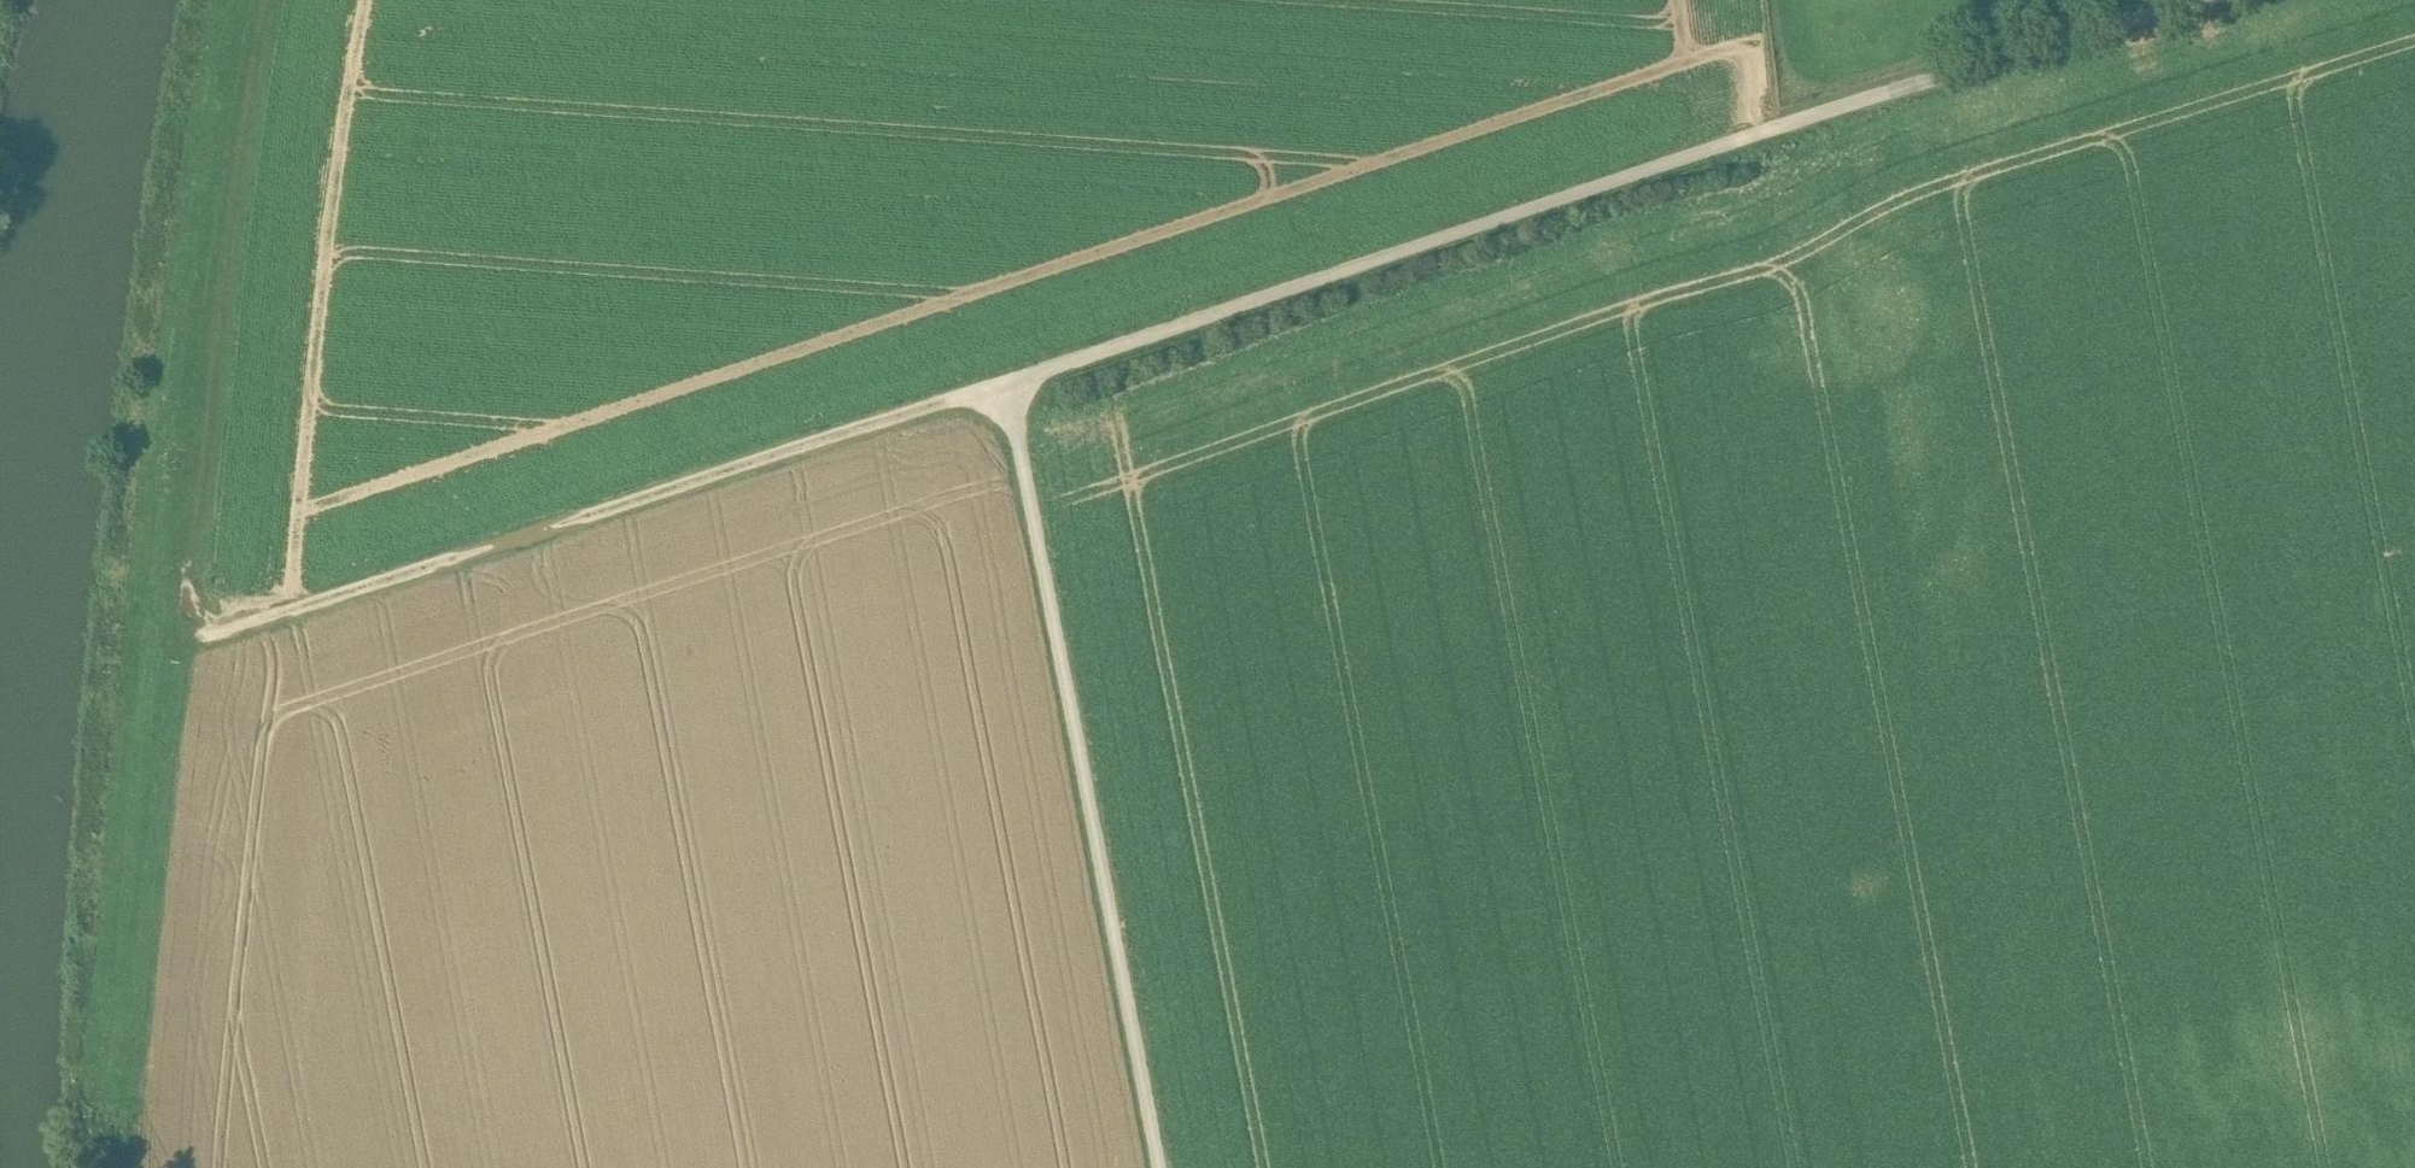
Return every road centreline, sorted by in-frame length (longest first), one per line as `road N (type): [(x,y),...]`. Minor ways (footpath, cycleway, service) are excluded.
road 1 (track): [(1160,1167),(1006,385),(1783,124),(2195,0)]
road 2 (track): [(1006,385),(210,638),(195,604)]

